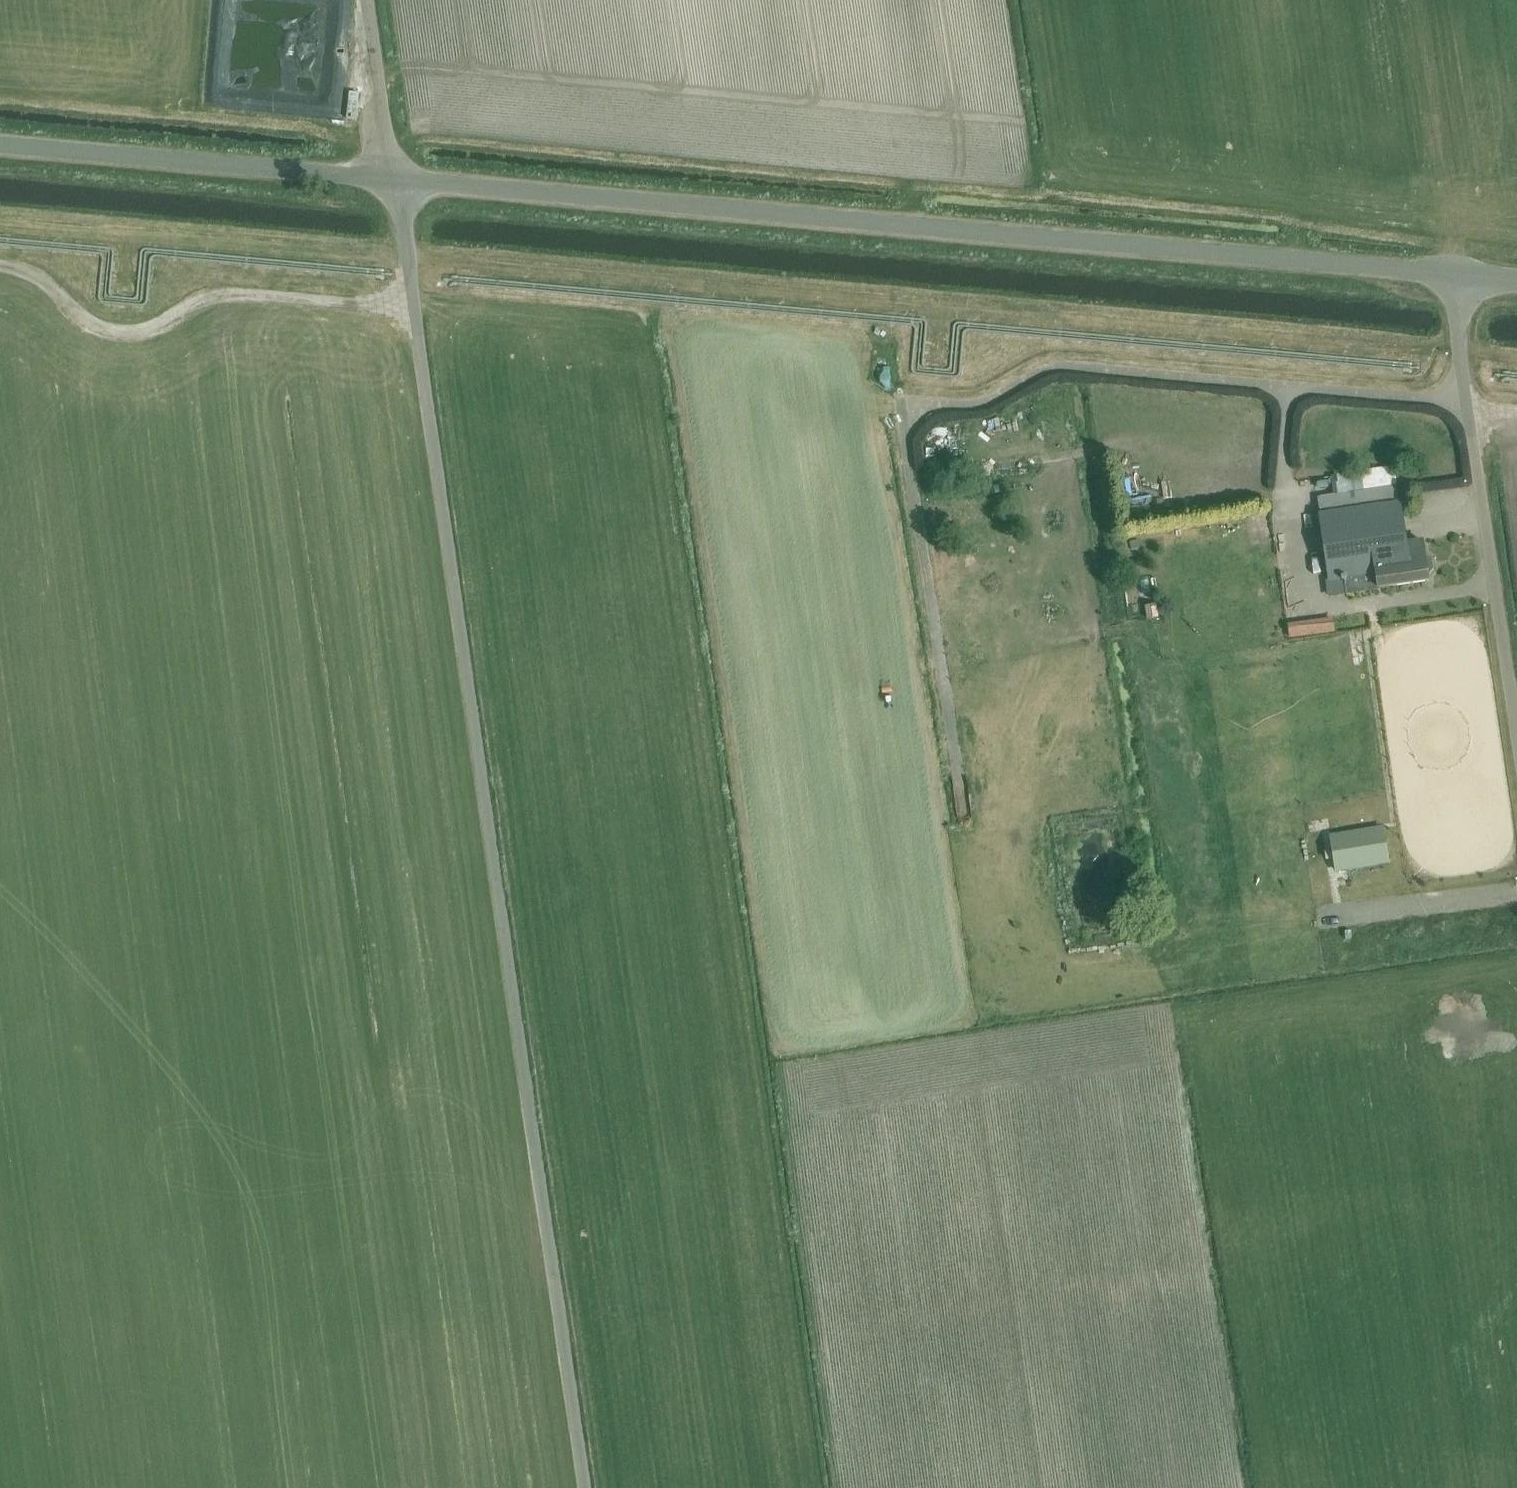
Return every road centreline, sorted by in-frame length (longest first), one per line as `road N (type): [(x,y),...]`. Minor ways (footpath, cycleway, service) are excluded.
road 1 (unclassified): [(394,181),(586,1487)]
road 2 (tertiary): [(1516,282),(394,181)]
road 3 (track): [(0,265),(41,279),(79,316),(118,334),(149,331),(223,296),(413,303)]
road 4 (tertiary): [(394,181),(0,146)]
road 5 (unclassified): [(394,181),(368,0)]

